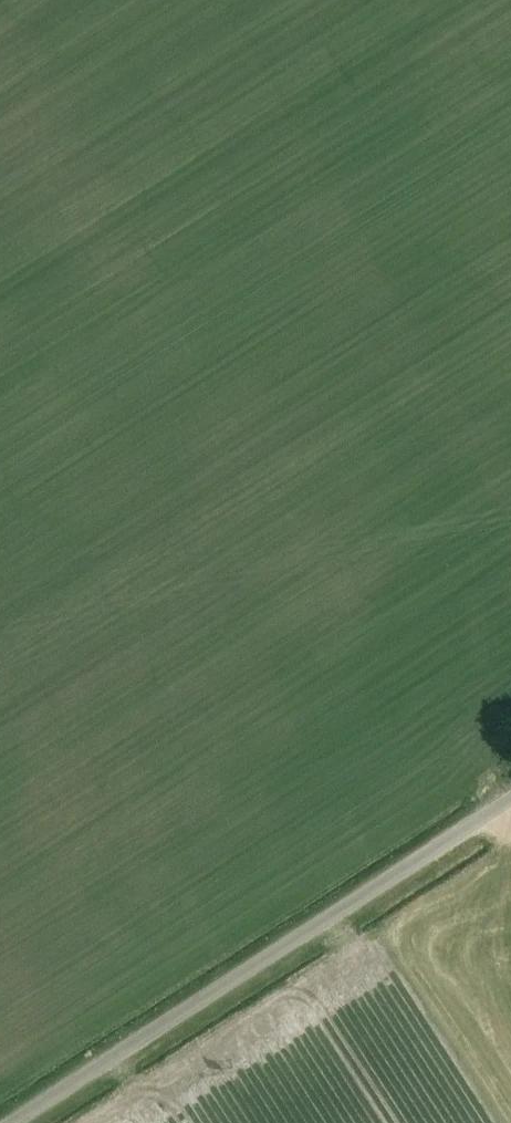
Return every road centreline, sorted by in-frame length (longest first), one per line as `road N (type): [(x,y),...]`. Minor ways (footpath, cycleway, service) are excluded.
road 1 (unclassified): [(7,1122),(510,799)]

